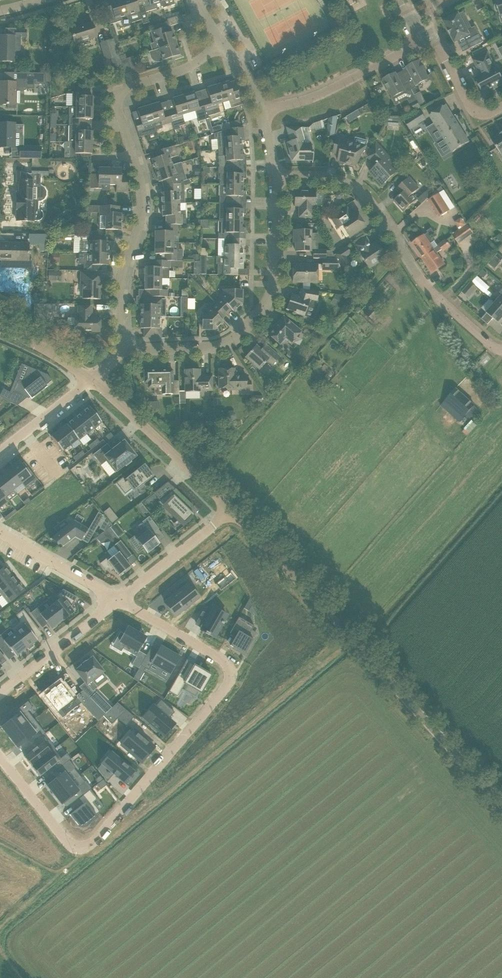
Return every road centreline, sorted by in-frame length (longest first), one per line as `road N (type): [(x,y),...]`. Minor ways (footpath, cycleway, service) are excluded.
road 1 (residential): [(0,759),(68,843),(84,848),(227,686),(230,671),(220,658),(117,599)]
road 2 (unclassified): [(501,804),(231,510)]
road 3 (residential): [(122,352),(118,296),(141,210),(120,96),(223,44)]
road 4 (residential): [(122,352),(214,347),(258,313),(273,278),(273,177)]
road 5 (residential): [(435,295),(358,190),(325,176),(273,177)]
road 6 (residential): [(231,510),(90,378)]
road 7 (residential): [(262,114),(359,76),(429,34)]
road 8 (residential): [(117,599),(0,693)]
road 9 (residential): [(231,510),(117,599)]
road 10 (residential): [(117,599),(0,533)]

